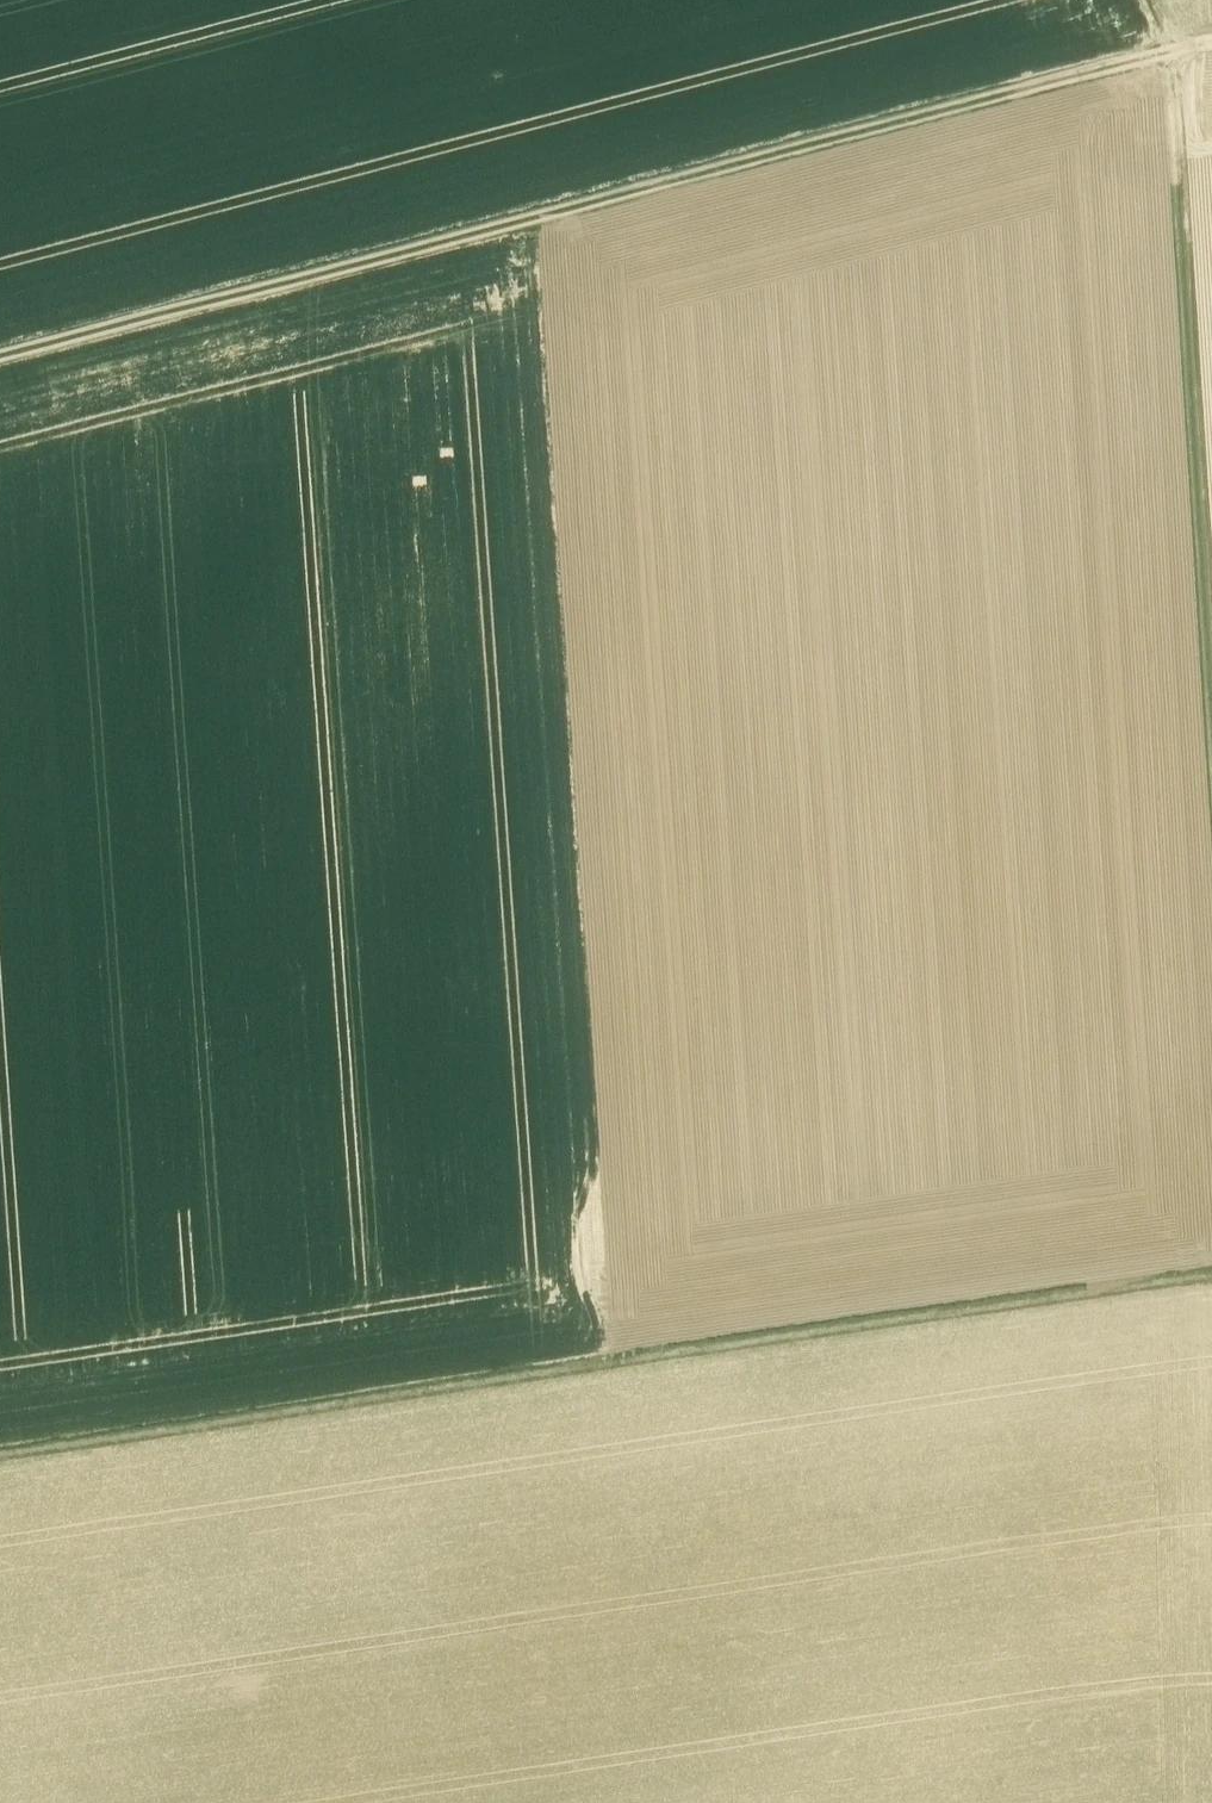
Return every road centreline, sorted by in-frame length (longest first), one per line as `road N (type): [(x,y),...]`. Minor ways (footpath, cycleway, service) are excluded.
road 1 (track): [(0,356),(1211,43)]
road 2 (track): [(0,1447),(1211,1271)]
road 3 (track): [(1211,602),(1173,51),(1150,0)]

